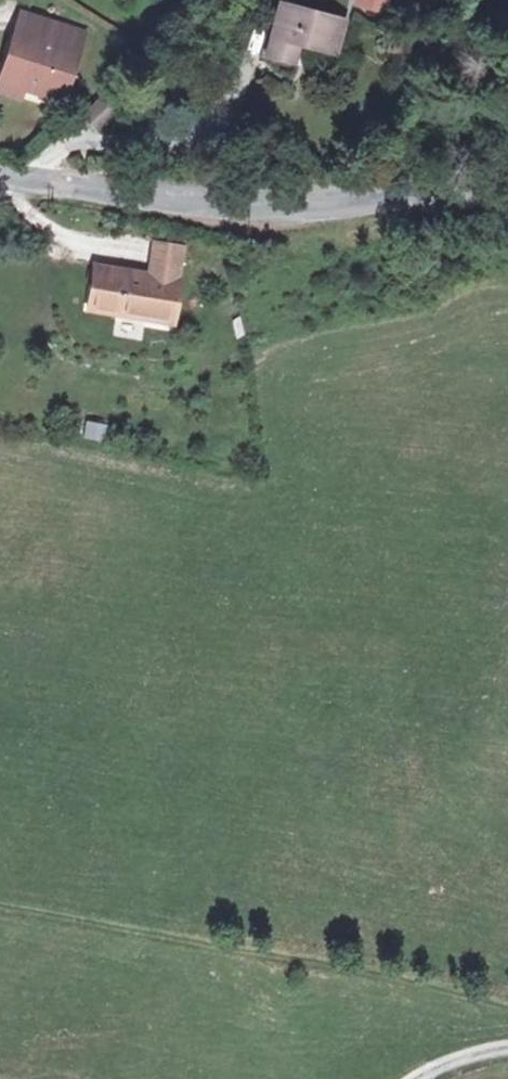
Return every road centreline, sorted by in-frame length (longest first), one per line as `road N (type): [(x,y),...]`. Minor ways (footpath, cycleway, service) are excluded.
road 1 (unclassified): [(0,174),(268,210),(507,178)]

